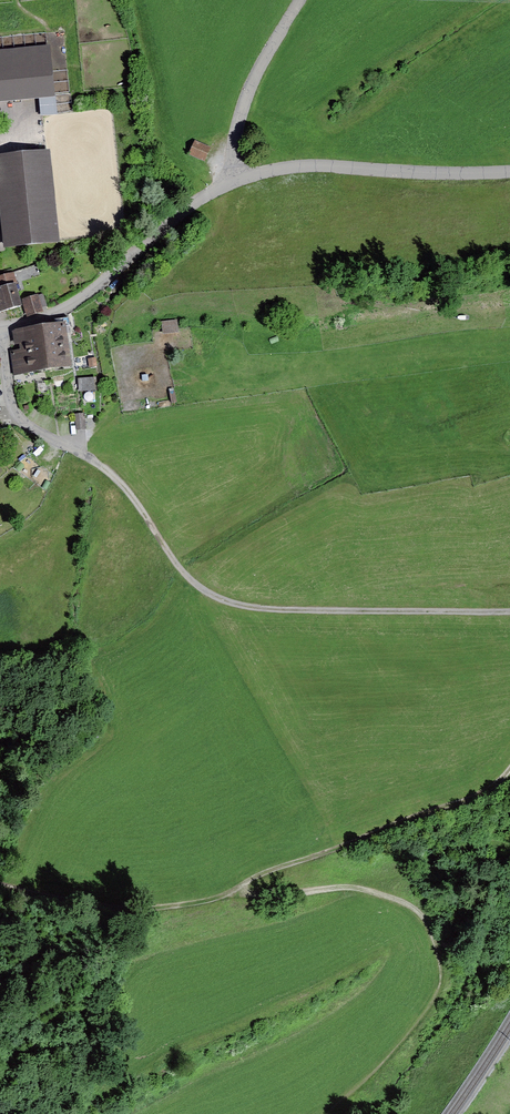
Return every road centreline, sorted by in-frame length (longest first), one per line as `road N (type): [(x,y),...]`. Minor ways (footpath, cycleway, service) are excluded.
road 1 (track): [(509,613),(238,608),(207,592),(182,571),(118,480),(11,413),(0,329)]
road 2 (track): [(242,894),(260,901),(346,890),(393,904),(422,925),(441,958),(439,1001),(333,1113)]
road 3 (track): [(242,894),(255,879),(483,800),(509,767)]
road 4 (residential): [(228,179),(303,164),(509,174)]
road 5 (residential): [(0,329),(65,307),(228,179)]
road 6 (track): [(0,884),(79,909),(164,912),(242,894)]
road 7 (residential): [(228,179),(245,92),(296,0)]

